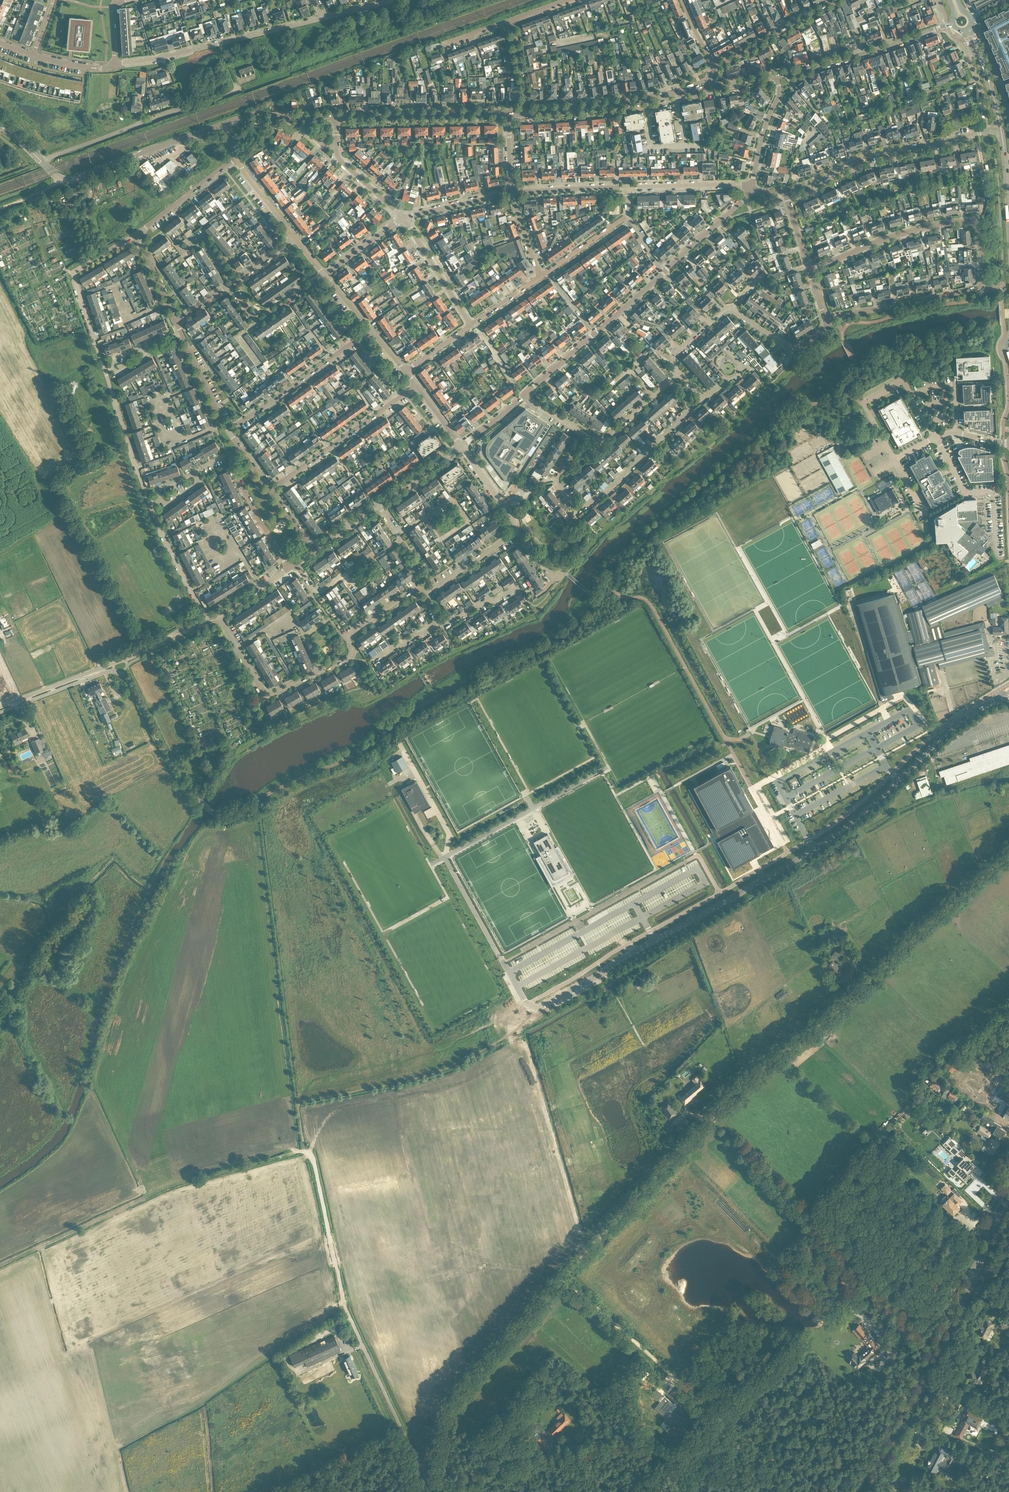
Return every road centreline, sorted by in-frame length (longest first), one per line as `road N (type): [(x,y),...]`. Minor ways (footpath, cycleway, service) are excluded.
road 1 (unclassified): [(429,1482),(448,1400),(561,1276),(738,1087),(1008,852)]
road 2 (unclassified): [(509,972),(537,1008),(604,972),(837,834),(954,727),(995,701)]
road 3 (residential): [(825,319),(976,290),(983,281),(979,225),(906,232),(809,270)]
road 4 (track): [(304,1152),(170,1184),(0,1266)]
road 5 (track): [(934,1343),(713,1113)]
road 6 (residential): [(524,396),(750,188)]
road 7 (secondary): [(855,1491),(978,1268)]
road 8 (residential): [(585,434),(556,482),(585,506),(703,399)]
road 9 (unclassified): [(0,707),(209,620)]
road 10 (residential): [(877,1471),(990,1275)]
road 11 (residential): [(987,130),(874,153),(784,191)]
road 12 (residential): [(115,65),(322,16)]
road 13 (residential): [(41,161),(237,90)]
road 14 (unclassified): [(429,1482),(347,1312)]
road 15 (tertiary): [(52,171),(74,178),(225,124)]
road 16 (tertiary): [(777,75),(953,24)]
road 17 (residential): [(270,490),(416,385)]
road 18 (residential): [(105,370),(74,275),(138,233)]
road 19 (residential): [(371,330),(229,431)]
road 20 (tertiary): [(336,117),(509,112)]
road 21 (track): [(347,1312),(313,1159),(304,1152)]
road 22 (residential): [(442,541),(467,521),(454,501),(400,534),(378,505)]
road 23 (track): [(677,1379),(561,1276)]
road 24 (residential): [(321,670),(265,693),(218,616)]
road 25 (residential): [(427,590),(411,590),(350,634),(350,656),(321,670)]
road 26 (residential): [(149,503),(105,370)]
road 27 (tertiary): [(836,0),(715,68)]
road 28 (residential): [(540,277),(627,216),(628,187)]
road 29 (residential): [(209,620),(149,503)]
road 30 (residential): [(471,326),(404,218)]
road 31 (residential): [(288,568),(232,455)]
road 32 (residential): [(230,285),(258,318),(325,275)]
road 33 (residential): [(138,233),(236,159)]
road 34 (residential): [(750,188),(628,187)]
road 35 (tertiary): [(526,112),(646,98)]

